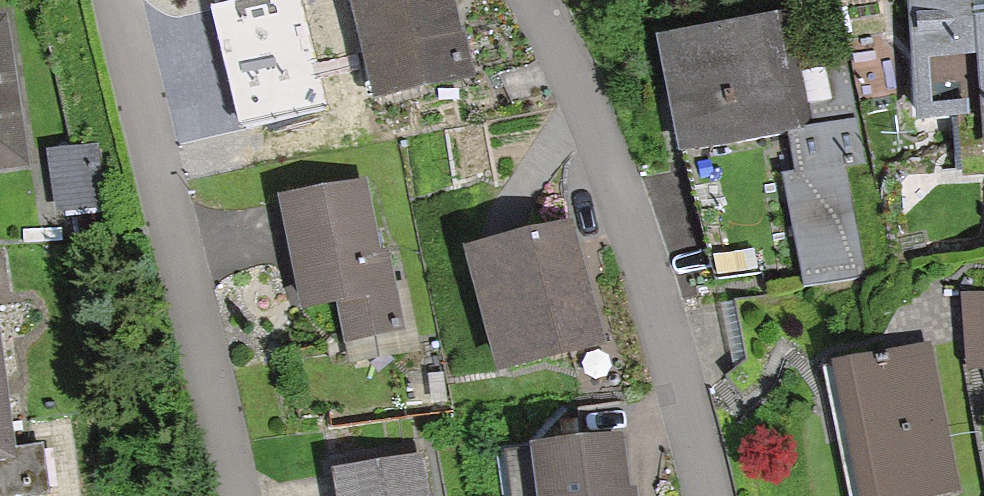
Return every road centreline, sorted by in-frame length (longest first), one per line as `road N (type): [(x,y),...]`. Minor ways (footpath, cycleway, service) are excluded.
road 1 (residential): [(530,0),(606,159),(706,495)]
road 2 (residential): [(118,0),(237,495)]

